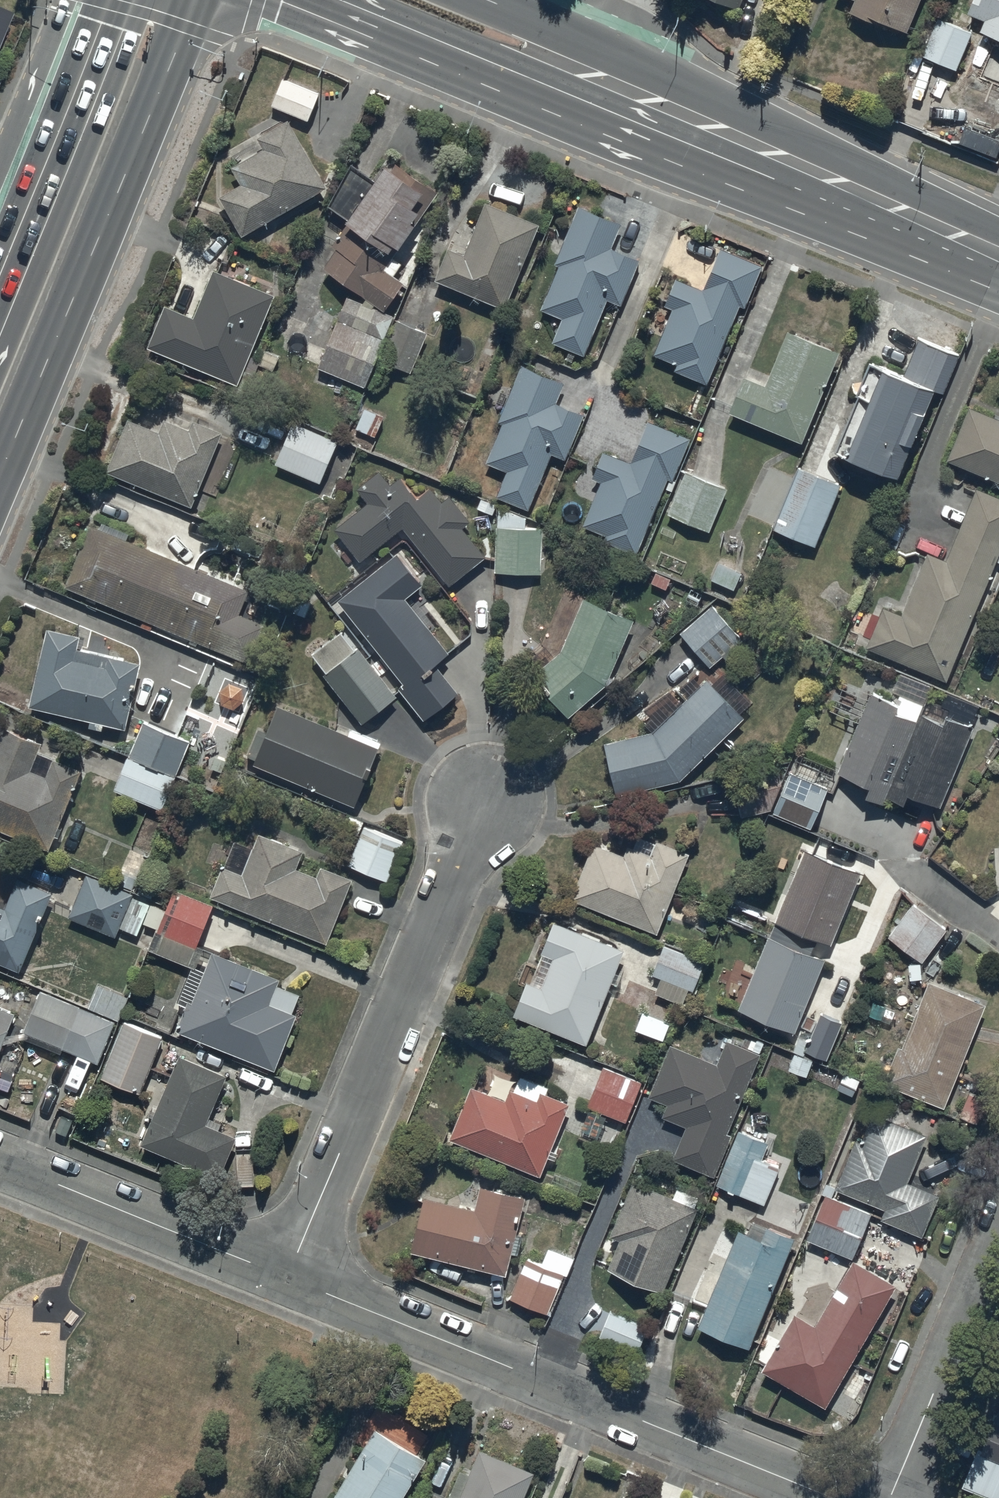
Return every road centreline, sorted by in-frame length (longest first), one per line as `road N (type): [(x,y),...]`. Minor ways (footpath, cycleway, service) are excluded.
road 1 (trunk): [(998,292),(284,0)]
road 2 (residential): [(839,1497),(287,1278)]
road 3 (trunk): [(477,0),(998,226)]
road 4 (residential): [(287,1278),(484,802)]
road 5 (trunk): [(186,0),(148,115),(0,473)]
road 6 (residential): [(287,1278),(0,1163)]
road 7 (trunk): [(0,273),(111,0)]
road 8 (residential): [(889,1497),(998,1233)]

